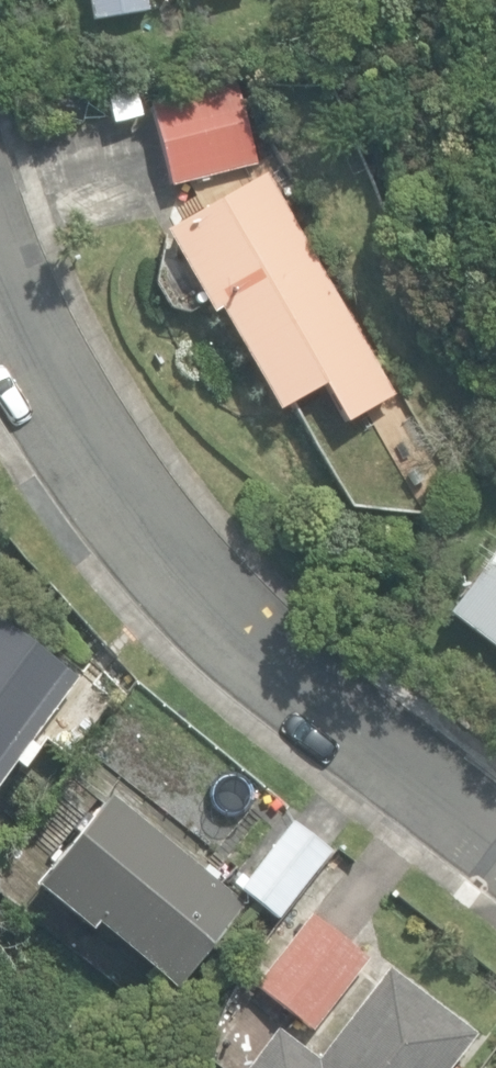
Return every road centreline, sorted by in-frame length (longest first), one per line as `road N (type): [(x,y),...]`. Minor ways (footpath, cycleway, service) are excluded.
road 1 (residential): [(495,837),(212,589),(109,477),(0,287)]

